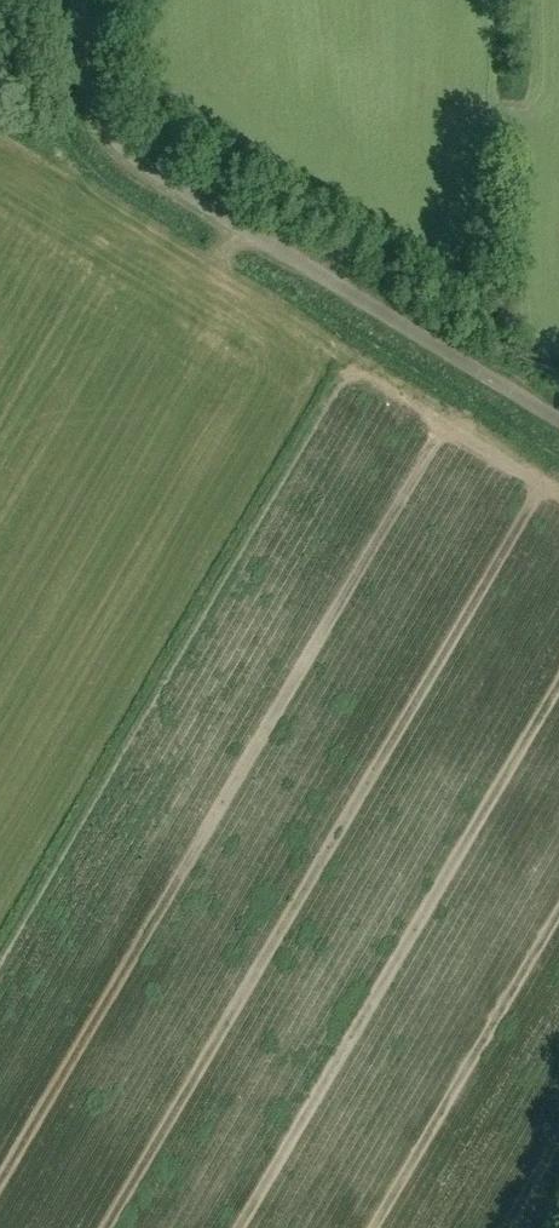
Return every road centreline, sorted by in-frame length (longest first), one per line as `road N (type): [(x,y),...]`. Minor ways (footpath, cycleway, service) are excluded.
road 1 (unclassified): [(558,416),(130,153),(94,102),(80,0)]

